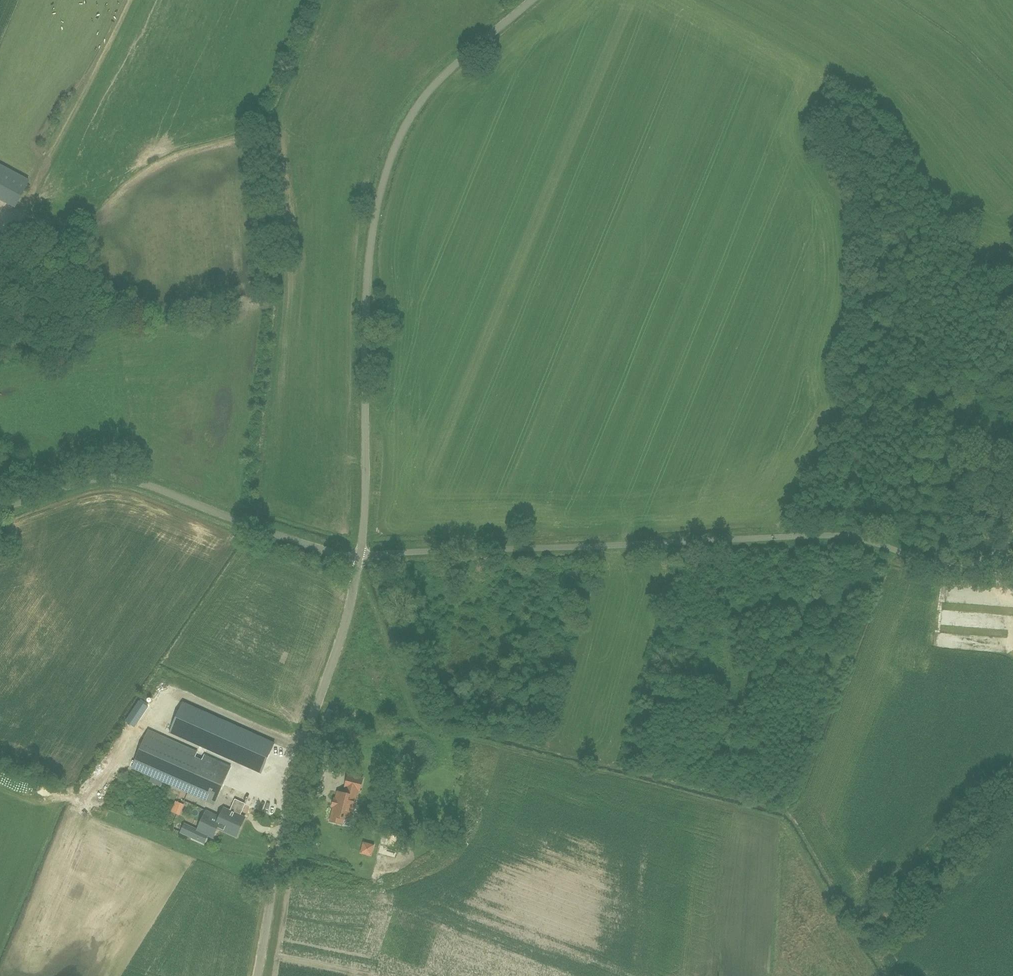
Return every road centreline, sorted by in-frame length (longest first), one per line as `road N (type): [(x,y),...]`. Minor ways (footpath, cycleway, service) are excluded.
road 1 (unclassified): [(360,558),(845,533),(964,568),(994,557),(1012,539)]
road 2 (unclassified): [(360,558),(371,233),(382,183),(395,143),(431,86),(535,0)]
road 3 (unclassified): [(254,975),(293,775),(360,558)]
road 4 (unclassified): [(360,558),(133,480),(88,481),(0,504)]

